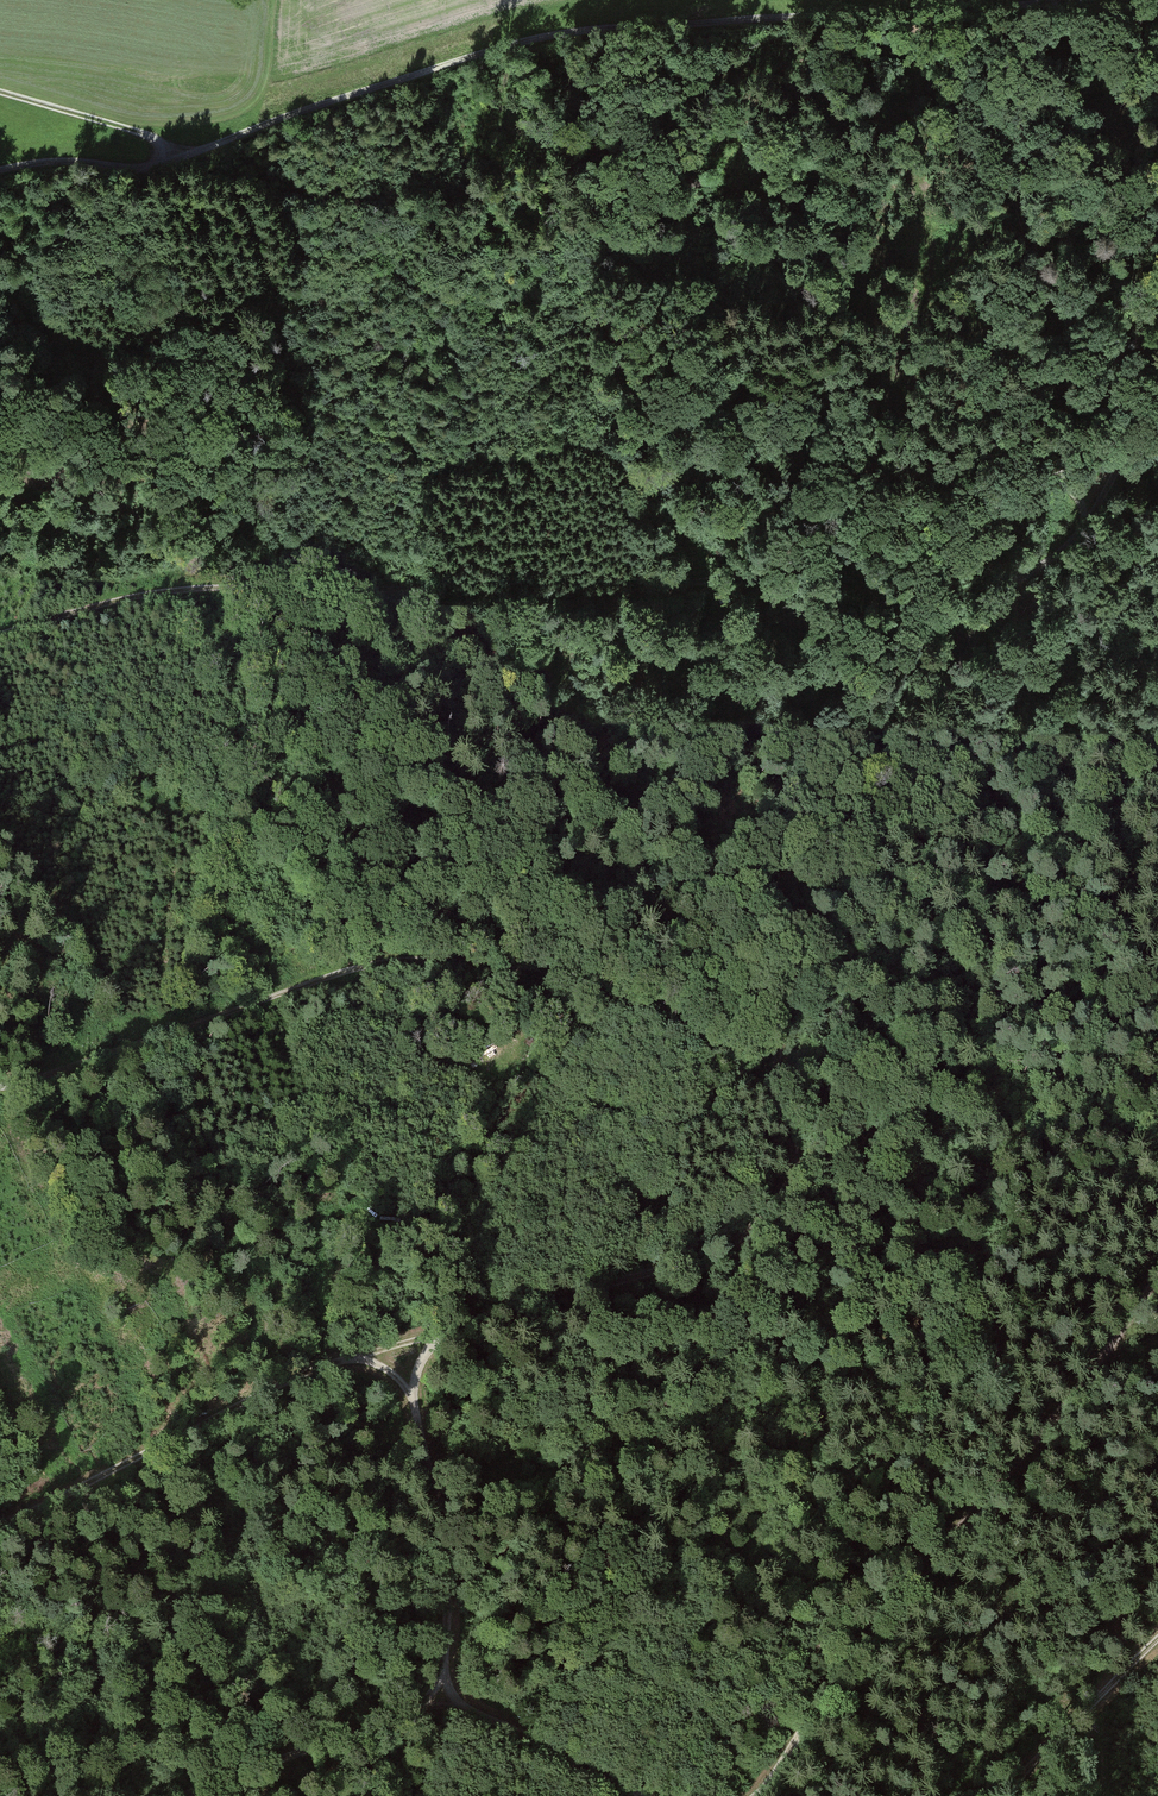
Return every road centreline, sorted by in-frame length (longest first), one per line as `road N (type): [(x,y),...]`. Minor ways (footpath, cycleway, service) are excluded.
road 1 (track): [(1109,450),(1100,496),(1075,538),(991,606),(935,724),(908,806),(827,908),(776,1050),(777,1097),(794,1150),(783,1196),(746,1239),(716,1255),(322,1367),(0,1520)]
road 2 (track): [(0,636),(159,594),(618,592),(715,581),(900,543),(981,514),(1157,427)]
road 3 (track): [(0,97),(132,134),(185,159),(296,114),(520,44),(1135,0)]
road 4 (track): [(0,1087),(340,970),(432,960),(630,992),(672,1012),(777,1097)]
road 5 (track): [(755,1795),(856,1648),(1061,1415),(1157,1270)]
road 6 (track): [(513,971),(520,1001),(496,1072),(489,1131),(432,1222),(448,1276),(511,1269),(627,1280)]
road 7 (track): [(461,1708),(444,1675),(448,1539),(439,1470),(386,1345)]
road 8 (track): [(445,1659),(435,1685),(409,1713),(181,1795)]
road 9 (track): [(642,1795),(598,1768),(461,1708),(409,1713)]
road 10 (track): [(1157,1635),(997,1795)]
road 11 (track): [(0,174),(35,164),(154,170),(185,159)]

